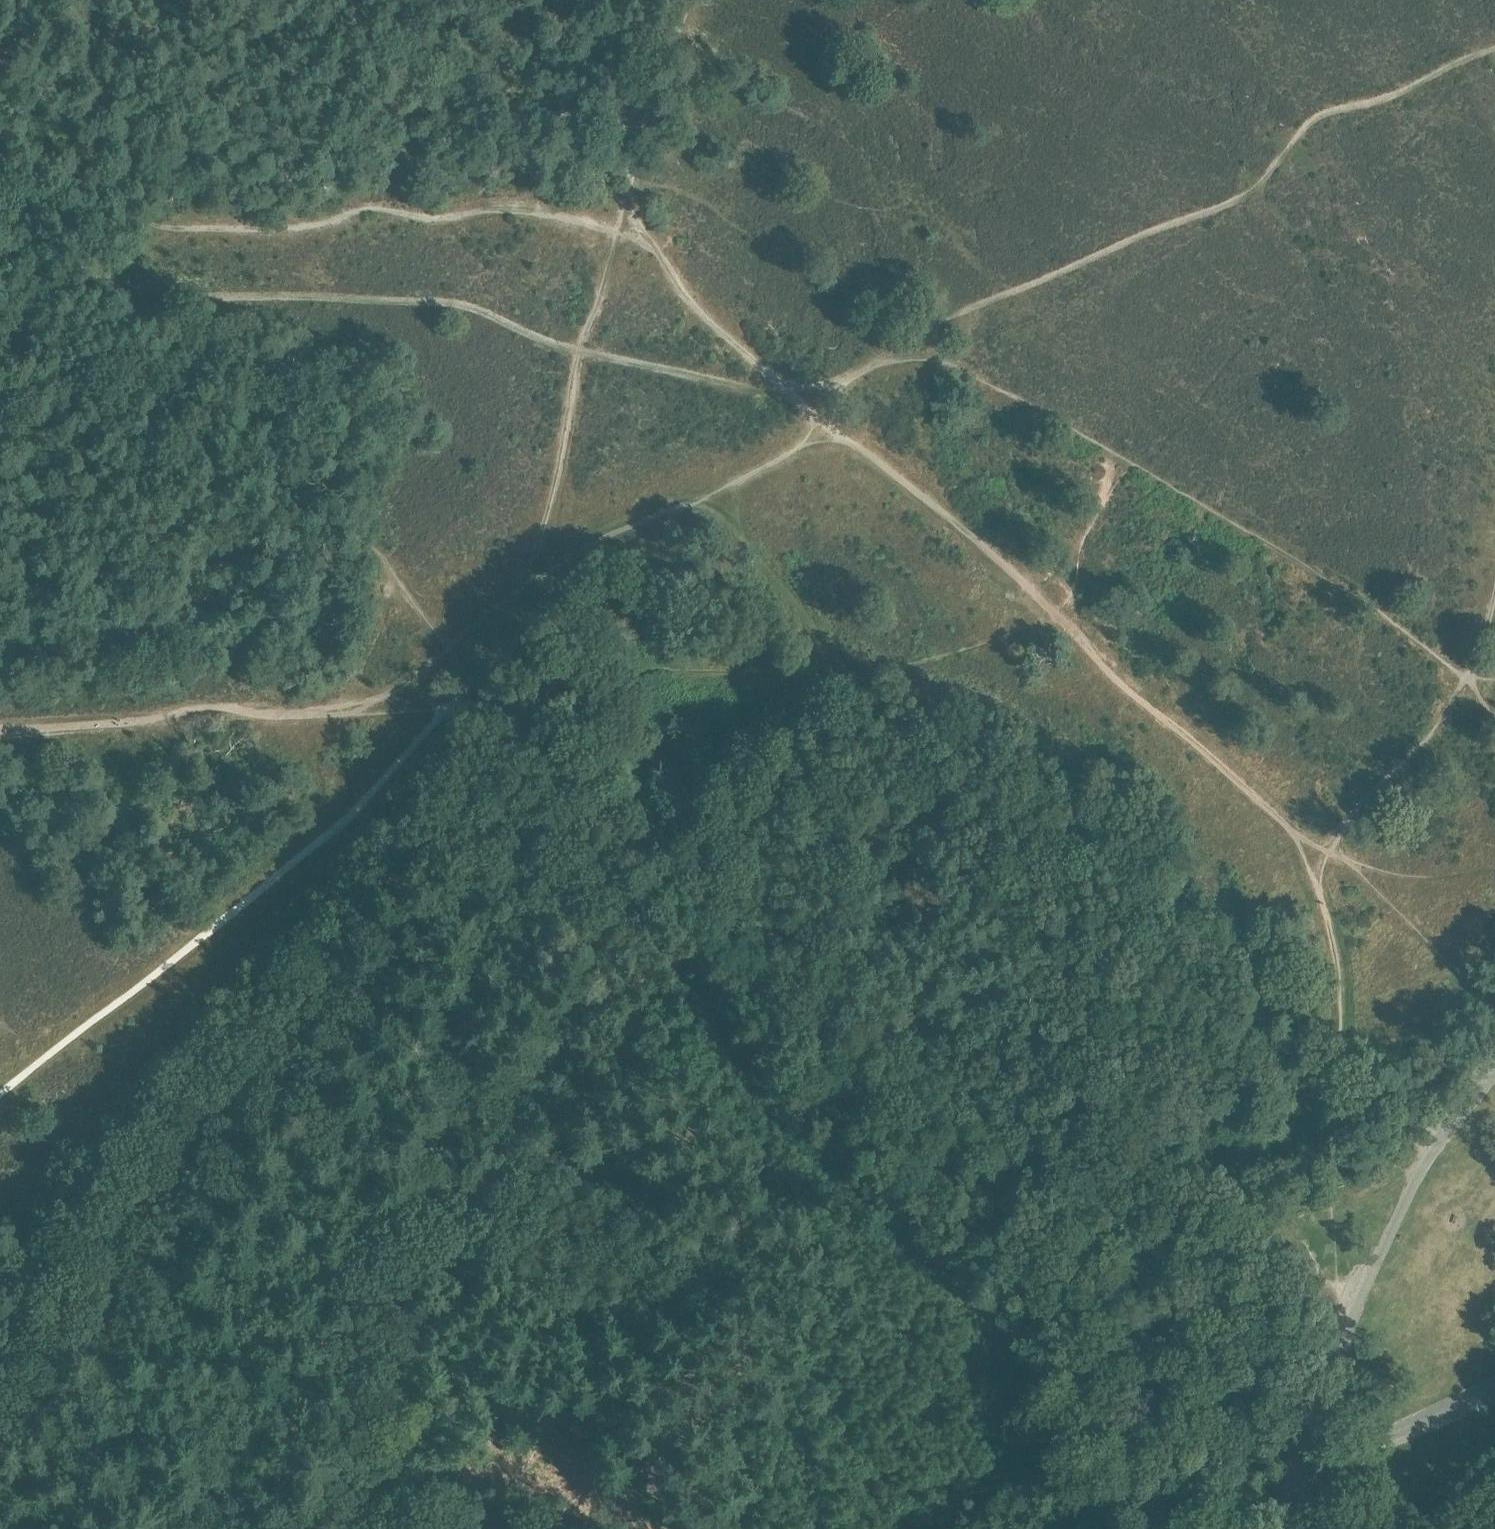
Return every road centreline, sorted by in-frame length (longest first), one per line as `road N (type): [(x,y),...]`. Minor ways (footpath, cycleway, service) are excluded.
road 1 (unclassified): [(1494,1075),(1418,1171),(1349,1319)]
road 2 (unclassified): [(1291,1480),(1494,1389)]
road 3 (unclassified): [(1349,1319),(1291,1480)]

